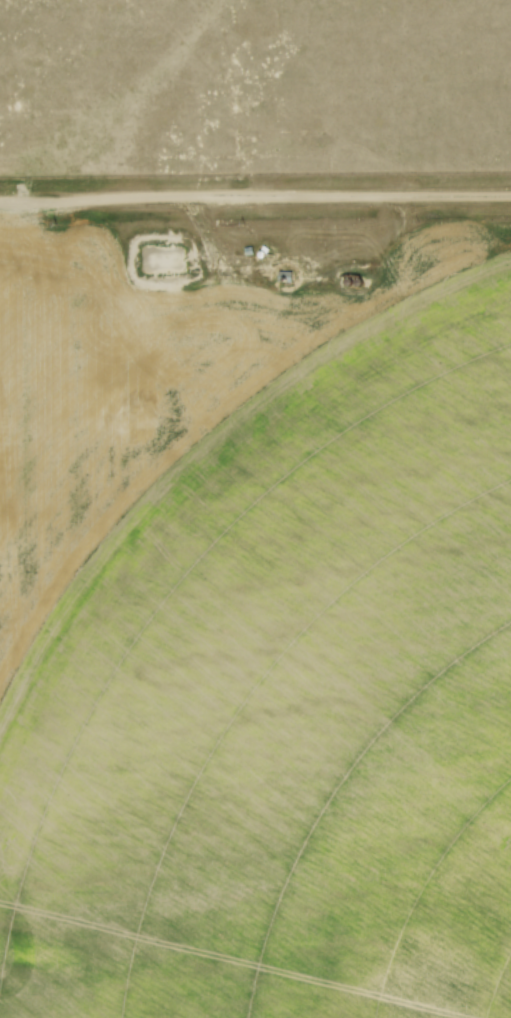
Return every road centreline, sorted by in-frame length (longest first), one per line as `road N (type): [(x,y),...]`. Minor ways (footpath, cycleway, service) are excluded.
road 1 (residential): [(0,203),(510,197)]

